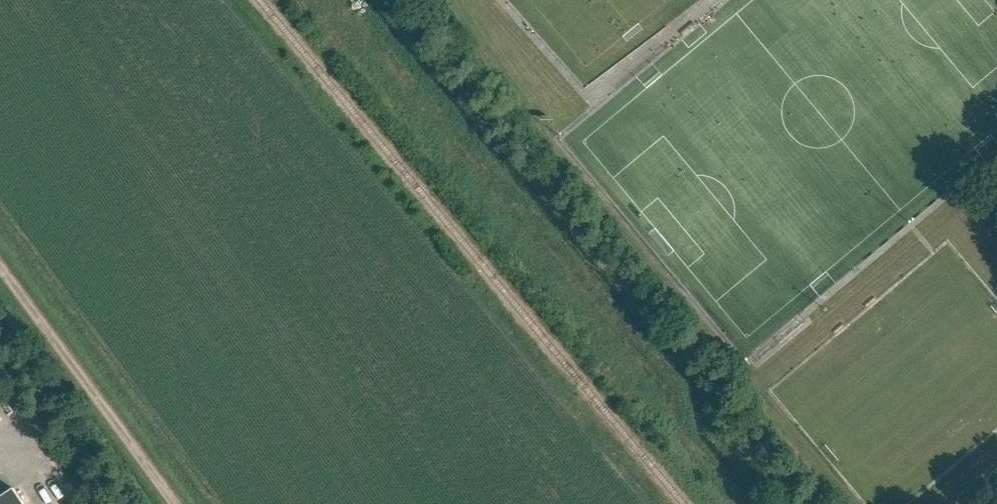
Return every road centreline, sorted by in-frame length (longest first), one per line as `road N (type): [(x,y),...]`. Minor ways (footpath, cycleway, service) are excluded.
road 1 (track): [(0,265),(175,503)]

